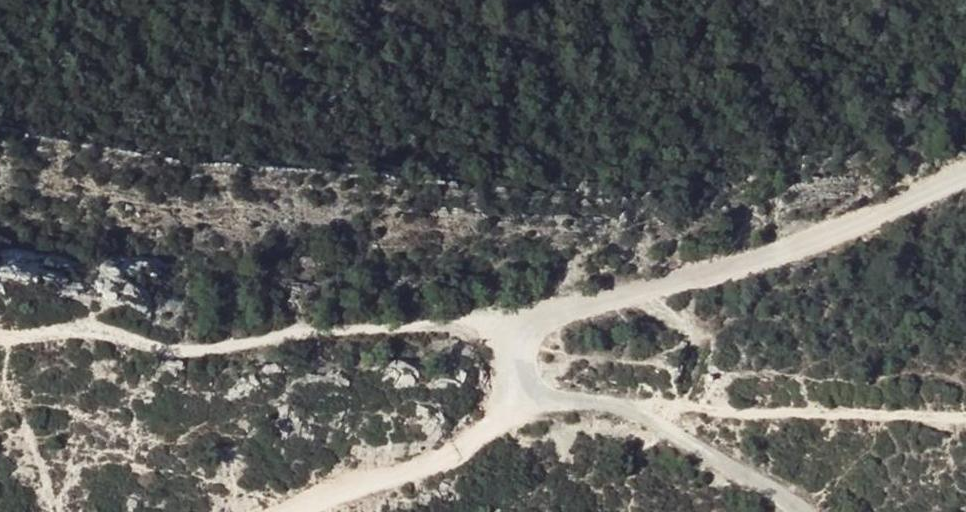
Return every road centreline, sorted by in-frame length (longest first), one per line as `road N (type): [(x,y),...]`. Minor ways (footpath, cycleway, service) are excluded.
road 1 (track): [(0,336),(219,347),(434,326),(533,328)]
road 2 (track): [(533,328),(557,313),(708,277),(831,236),(965,178)]
road 3 (track): [(291,511),(458,452),(528,395)]
road 4 (track): [(797,511),(634,412)]

